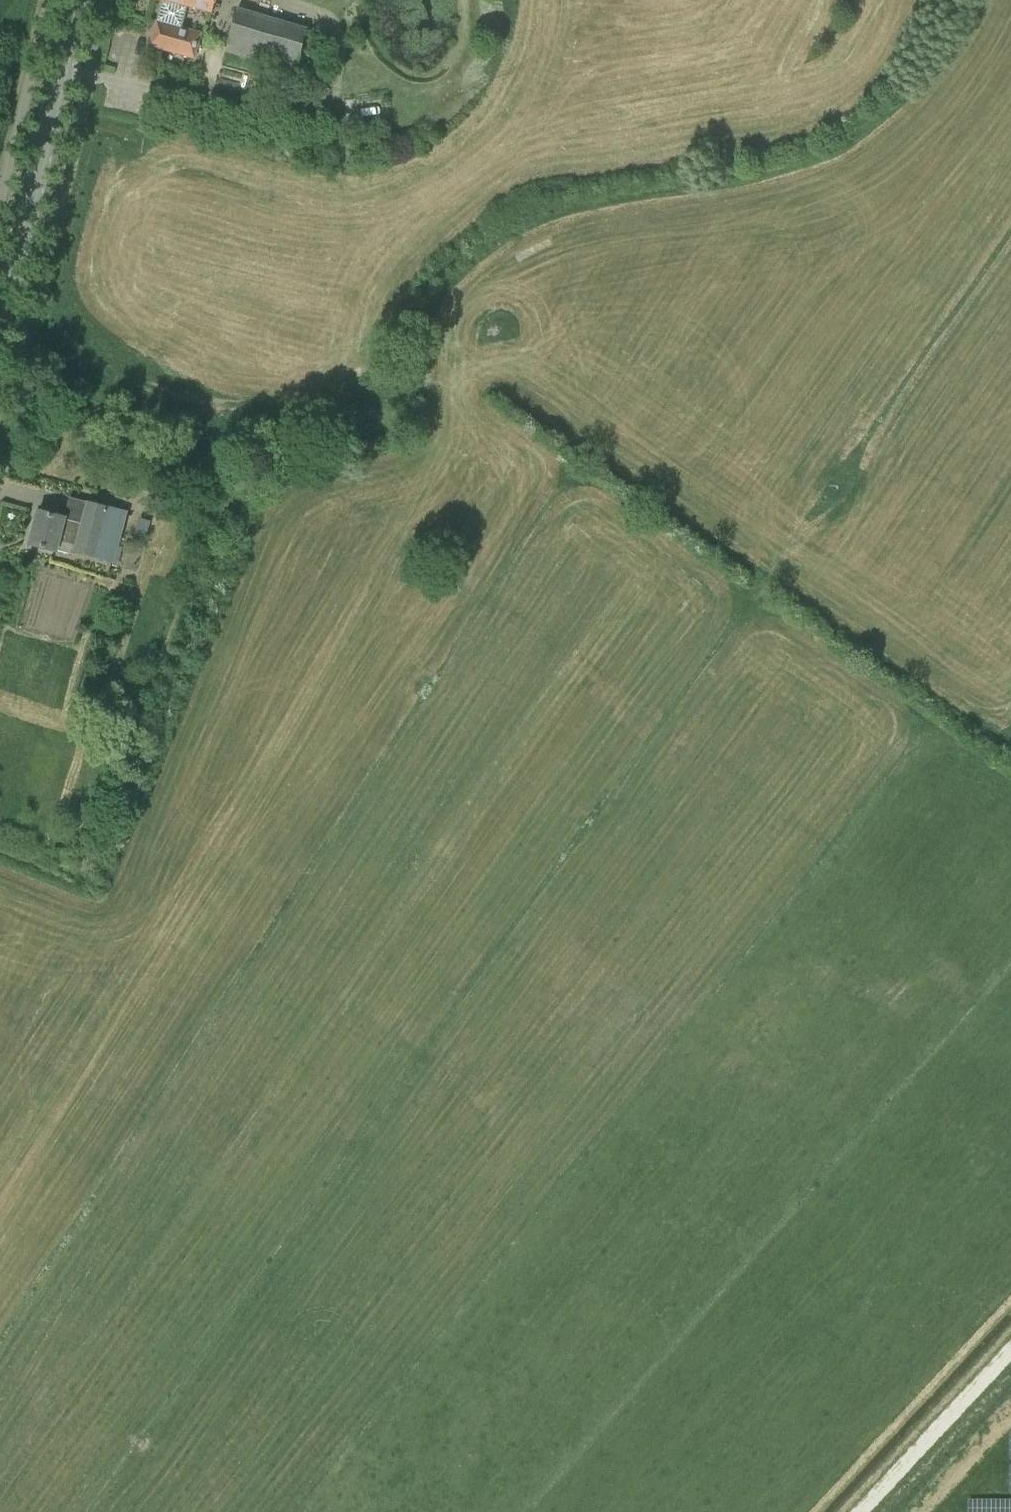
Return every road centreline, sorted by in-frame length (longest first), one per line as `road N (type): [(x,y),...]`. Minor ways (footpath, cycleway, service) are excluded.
road 1 (secondary): [(0,327),(79,0)]

